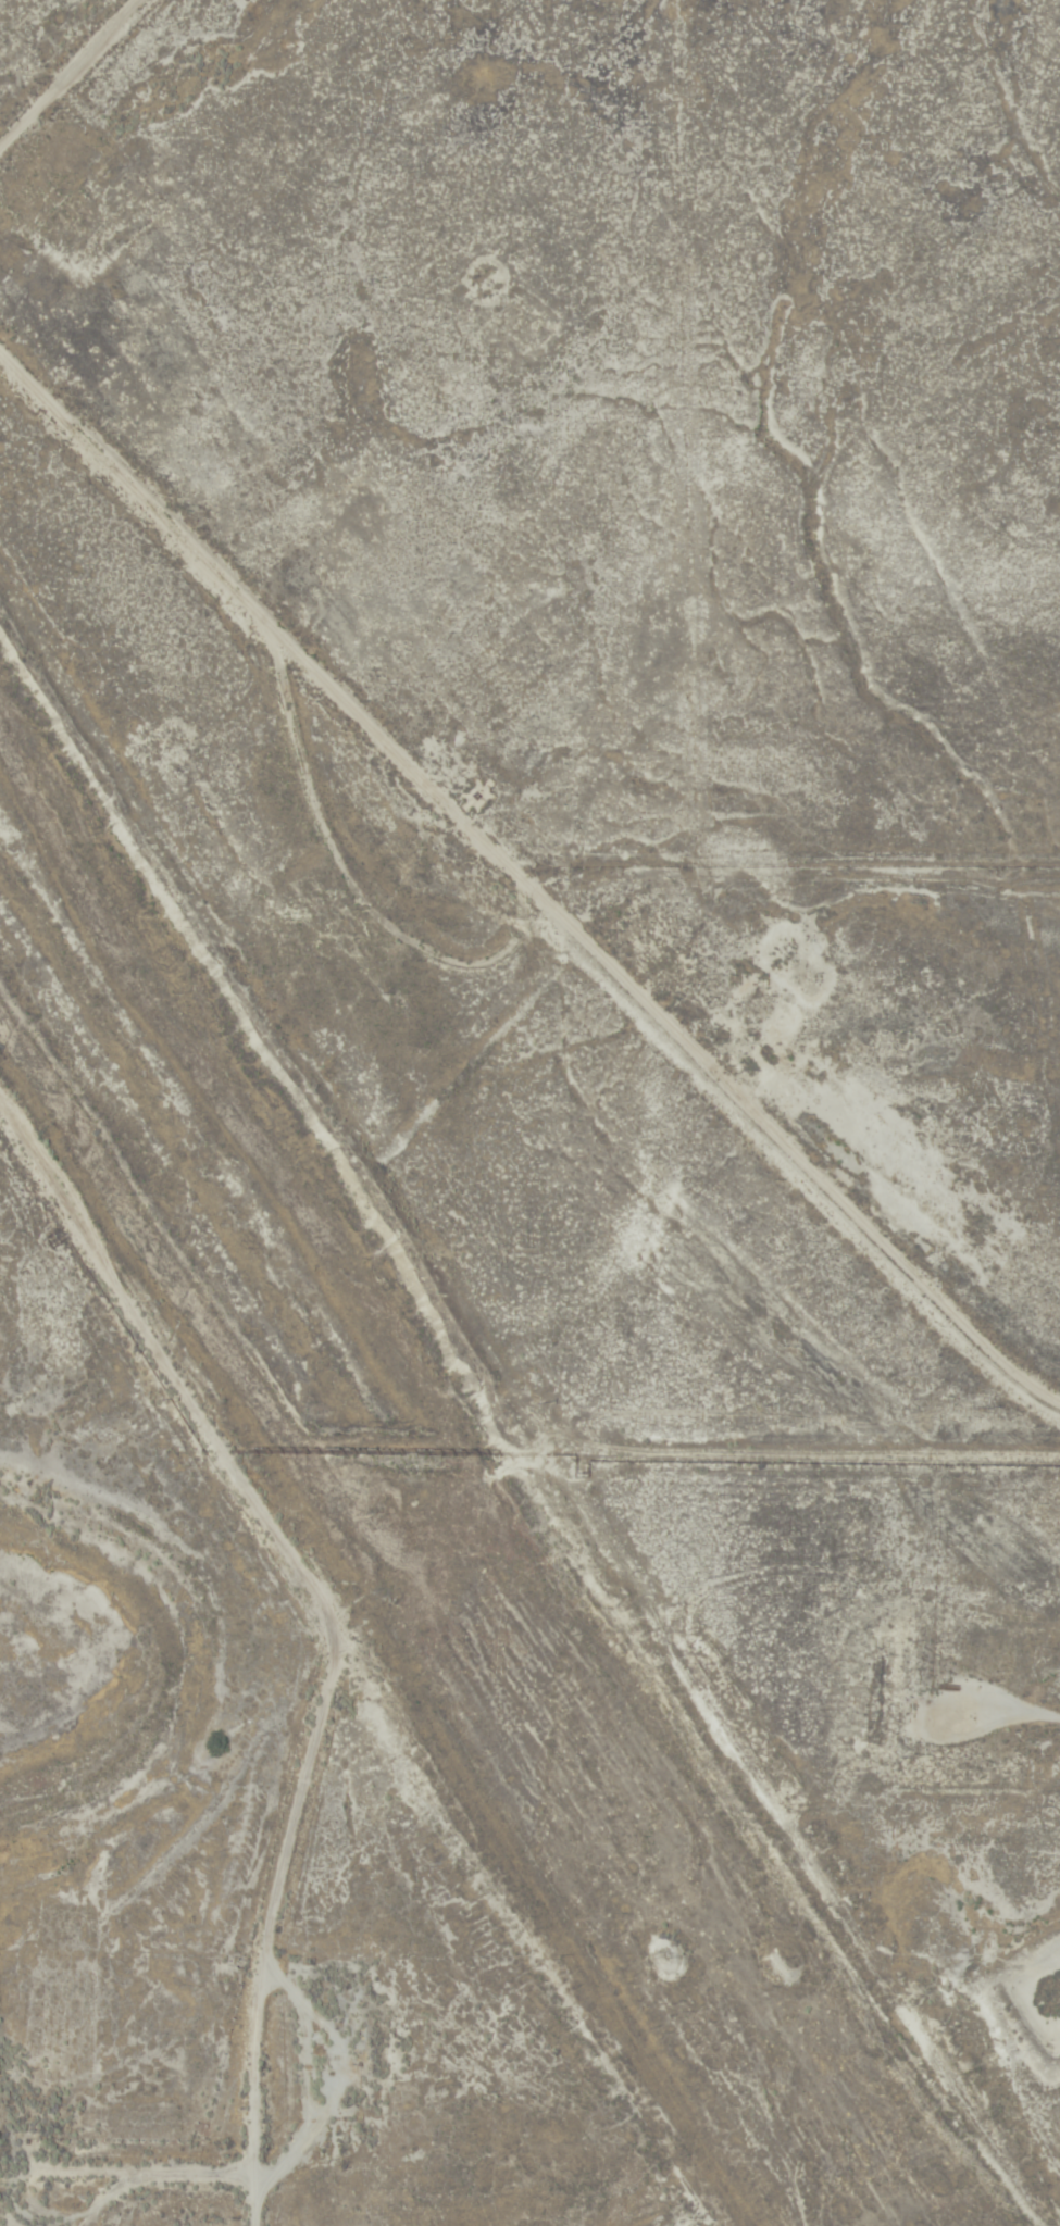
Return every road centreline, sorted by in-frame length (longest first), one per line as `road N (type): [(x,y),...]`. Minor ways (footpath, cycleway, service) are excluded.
road 1 (track): [(1059,2208),(648,1571),(643,1530),(512,1383),(500,1326),(0,554)]
road 2 (track): [(1059,1345),(0,343)]
road 3 (track): [(0,149),(146,0)]

